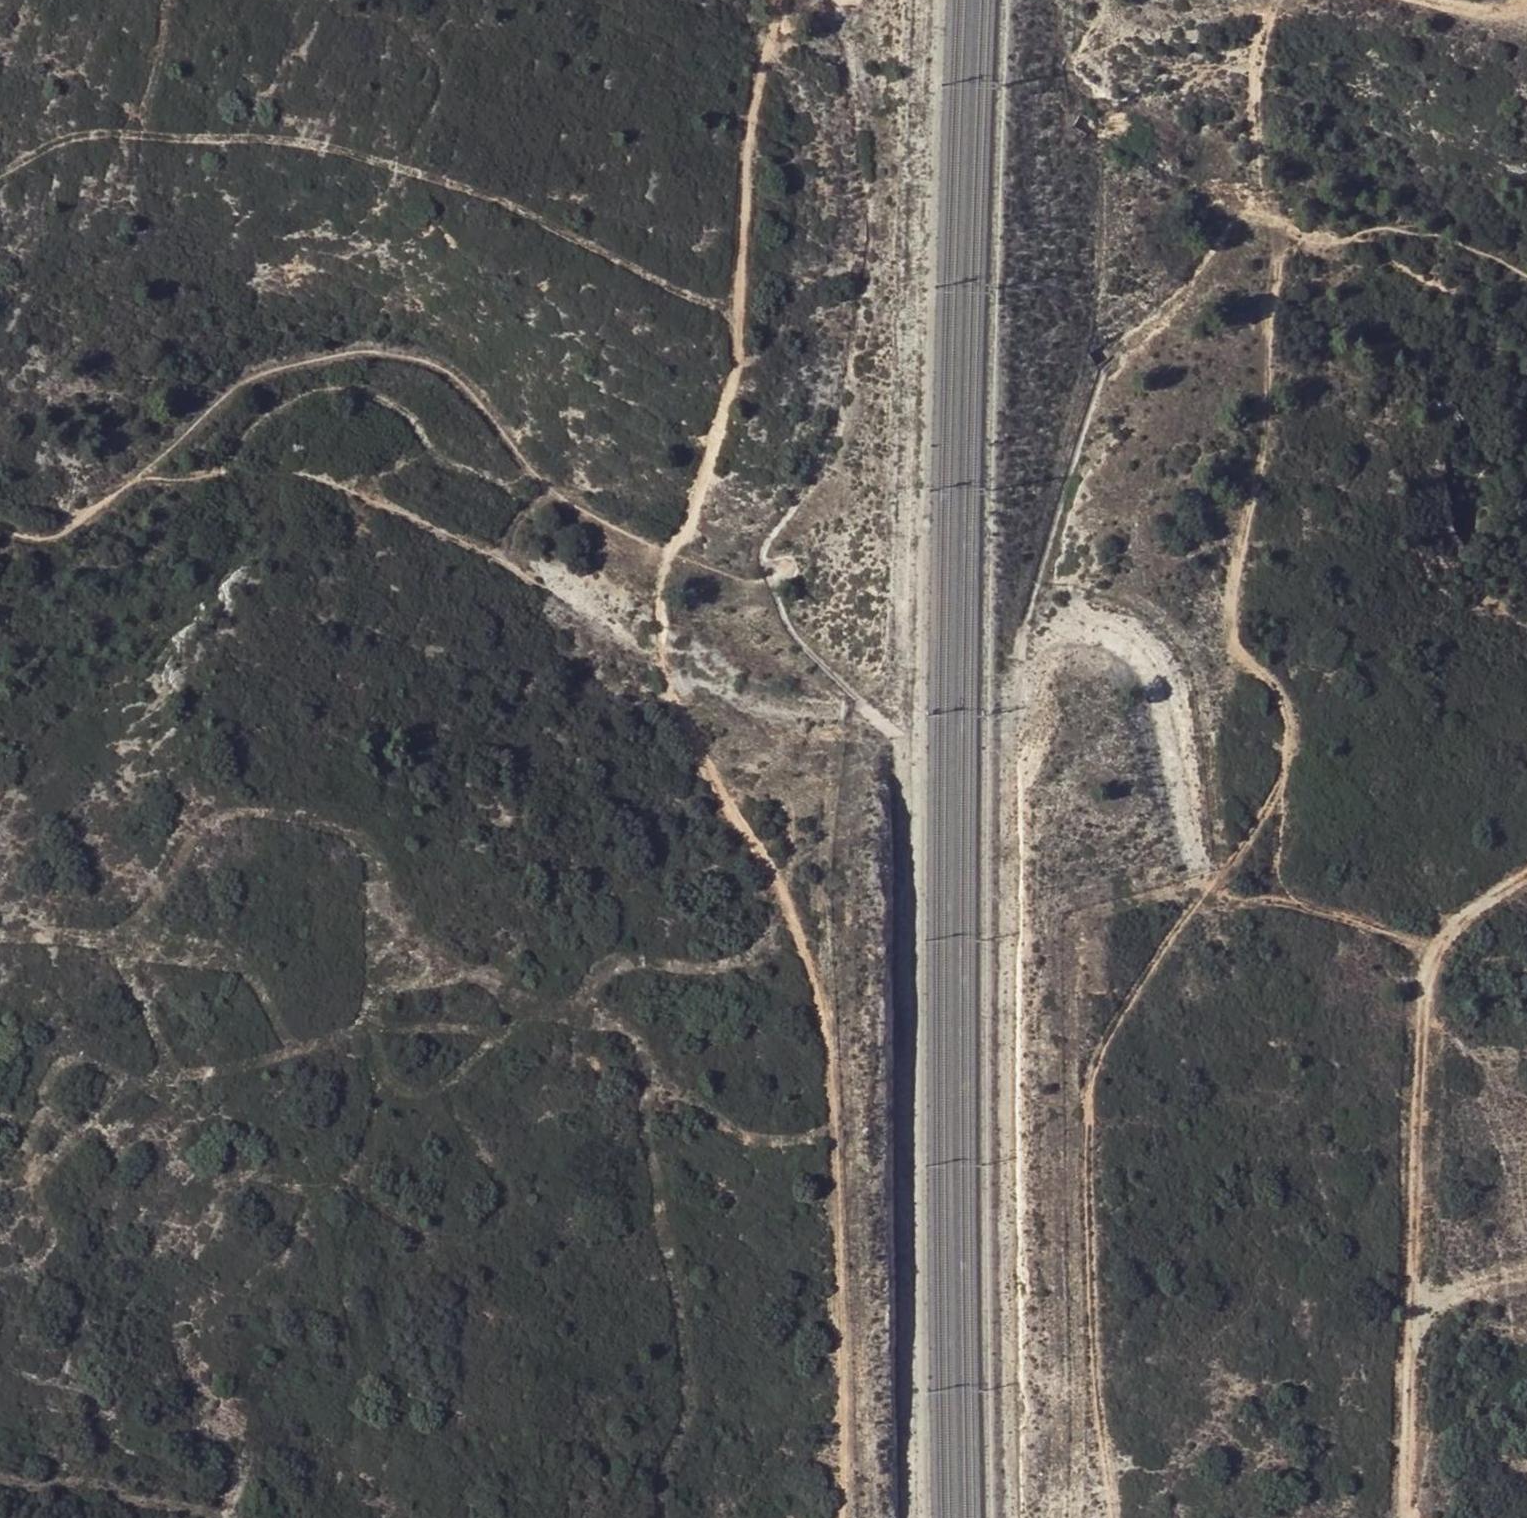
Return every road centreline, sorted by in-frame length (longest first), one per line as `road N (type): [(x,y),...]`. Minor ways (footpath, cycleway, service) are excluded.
road 1 (track): [(0,519),(32,523),(128,486),(240,381),(308,356),(378,350),(414,354),(449,378),(506,445),(590,518),(670,551)]
road 2 (track): [(1222,890),(1388,933),(1421,957),(1431,976),(1404,1517)]
road 3 (track): [(1526,29),(1407,0)]

